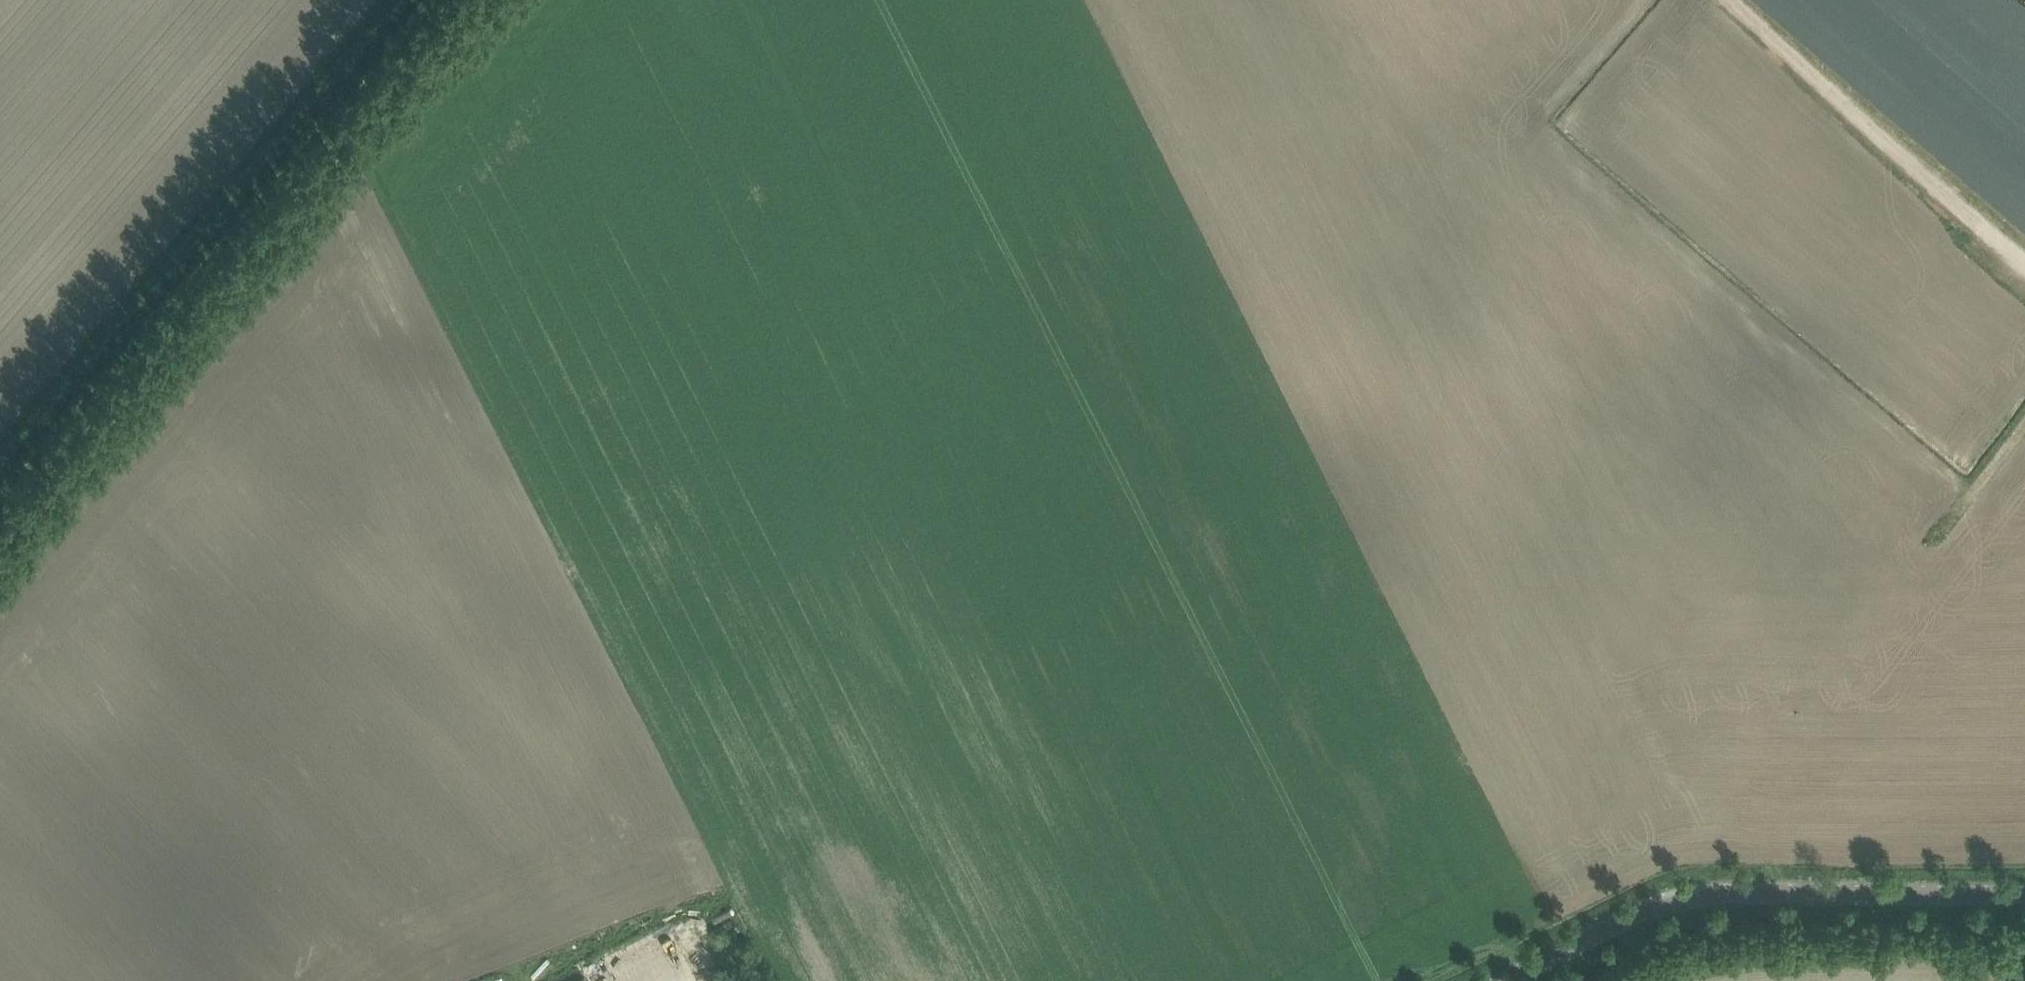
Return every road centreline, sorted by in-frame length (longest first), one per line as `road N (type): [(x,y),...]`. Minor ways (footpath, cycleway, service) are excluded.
road 1 (unclassified): [(1499,980),(1672,896),(2024,892)]
road 2 (track): [(1737,0),(2024,257)]

